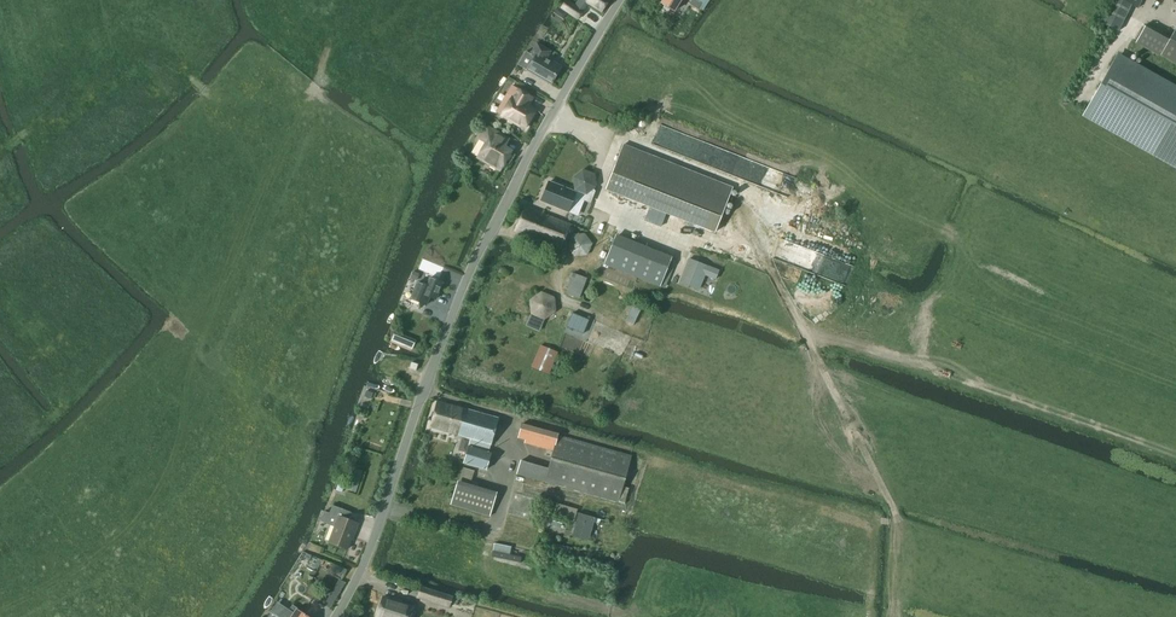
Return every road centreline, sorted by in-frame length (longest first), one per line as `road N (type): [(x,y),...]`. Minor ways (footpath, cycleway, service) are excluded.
road 1 (tertiary): [(336,616),(367,556),(458,302),(621,0)]

